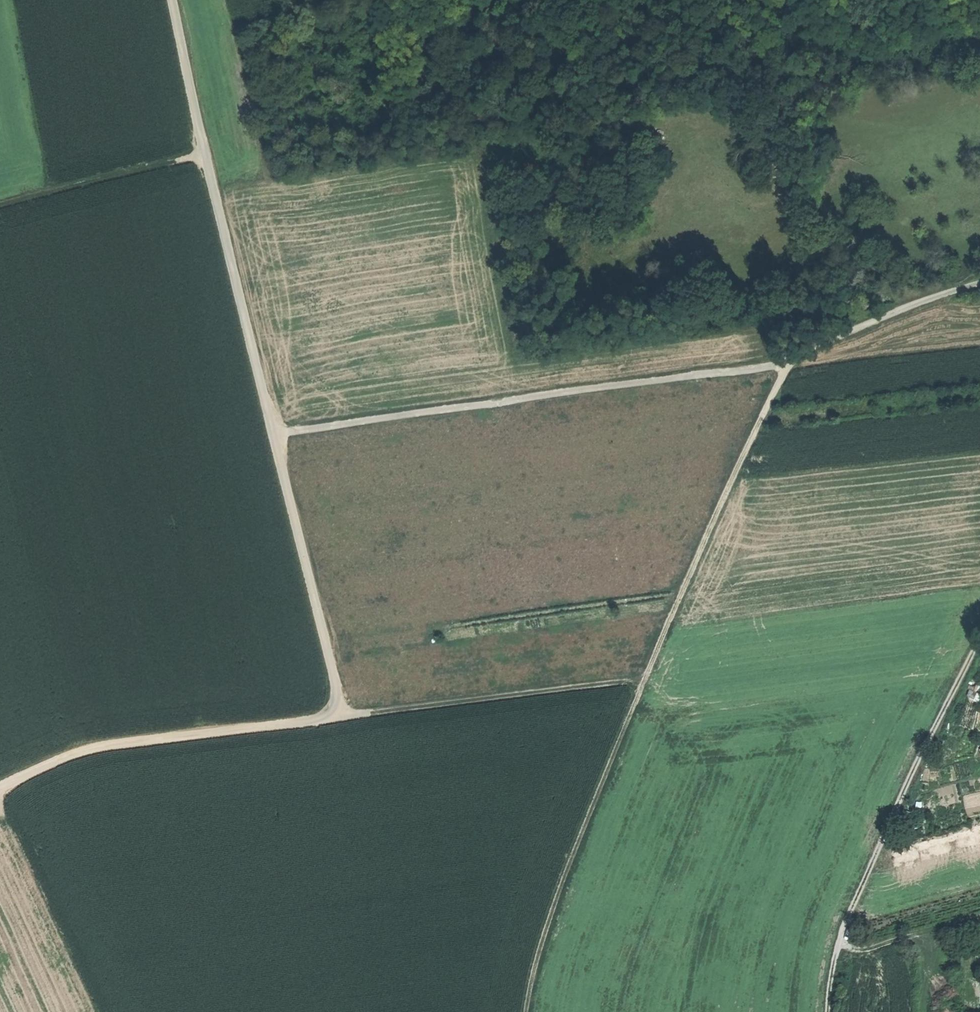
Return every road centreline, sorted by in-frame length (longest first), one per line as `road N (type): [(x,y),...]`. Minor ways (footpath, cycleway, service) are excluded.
road 1 (track): [(346,711),(336,624),(277,427),(179,0)]
road 2 (track): [(793,358),(649,673),(563,885),(530,1011)]
road 3 (track): [(649,673),(89,743),(0,786)]
road 4 (track): [(793,358),(277,427)]
road 5 (track): [(831,1011),(841,942),(979,643)]
road 6 (track): [(0,794),(99,1011)]
road 7 (track): [(210,150),(0,201)]
road 8 (residential): [(979,279),(793,358)]
road 9 (track): [(979,914),(869,944),(841,942)]

